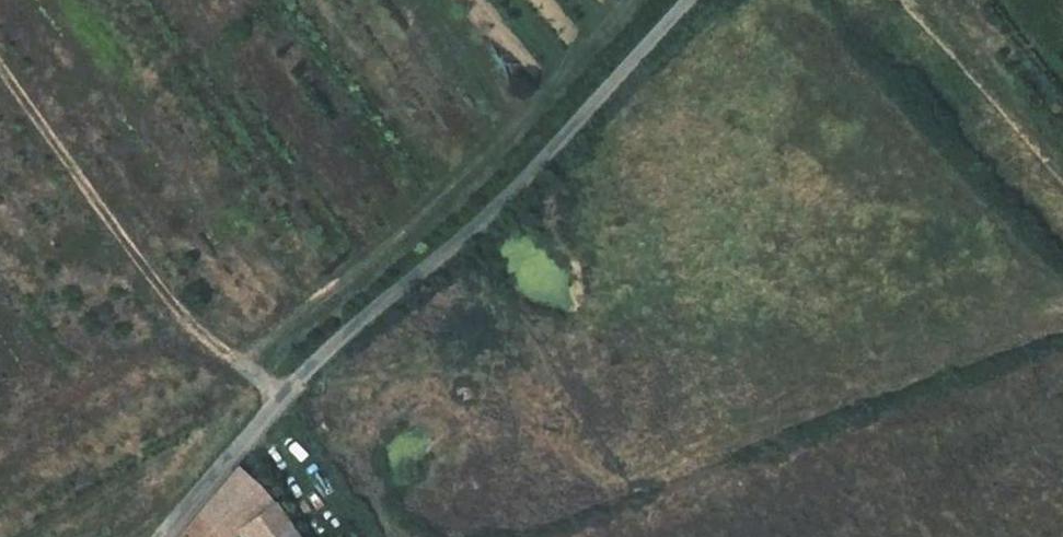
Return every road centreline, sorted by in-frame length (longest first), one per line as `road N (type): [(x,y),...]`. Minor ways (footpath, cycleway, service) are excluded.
road 1 (unclassified): [(161,536),(279,399),(515,189),(688,0)]

